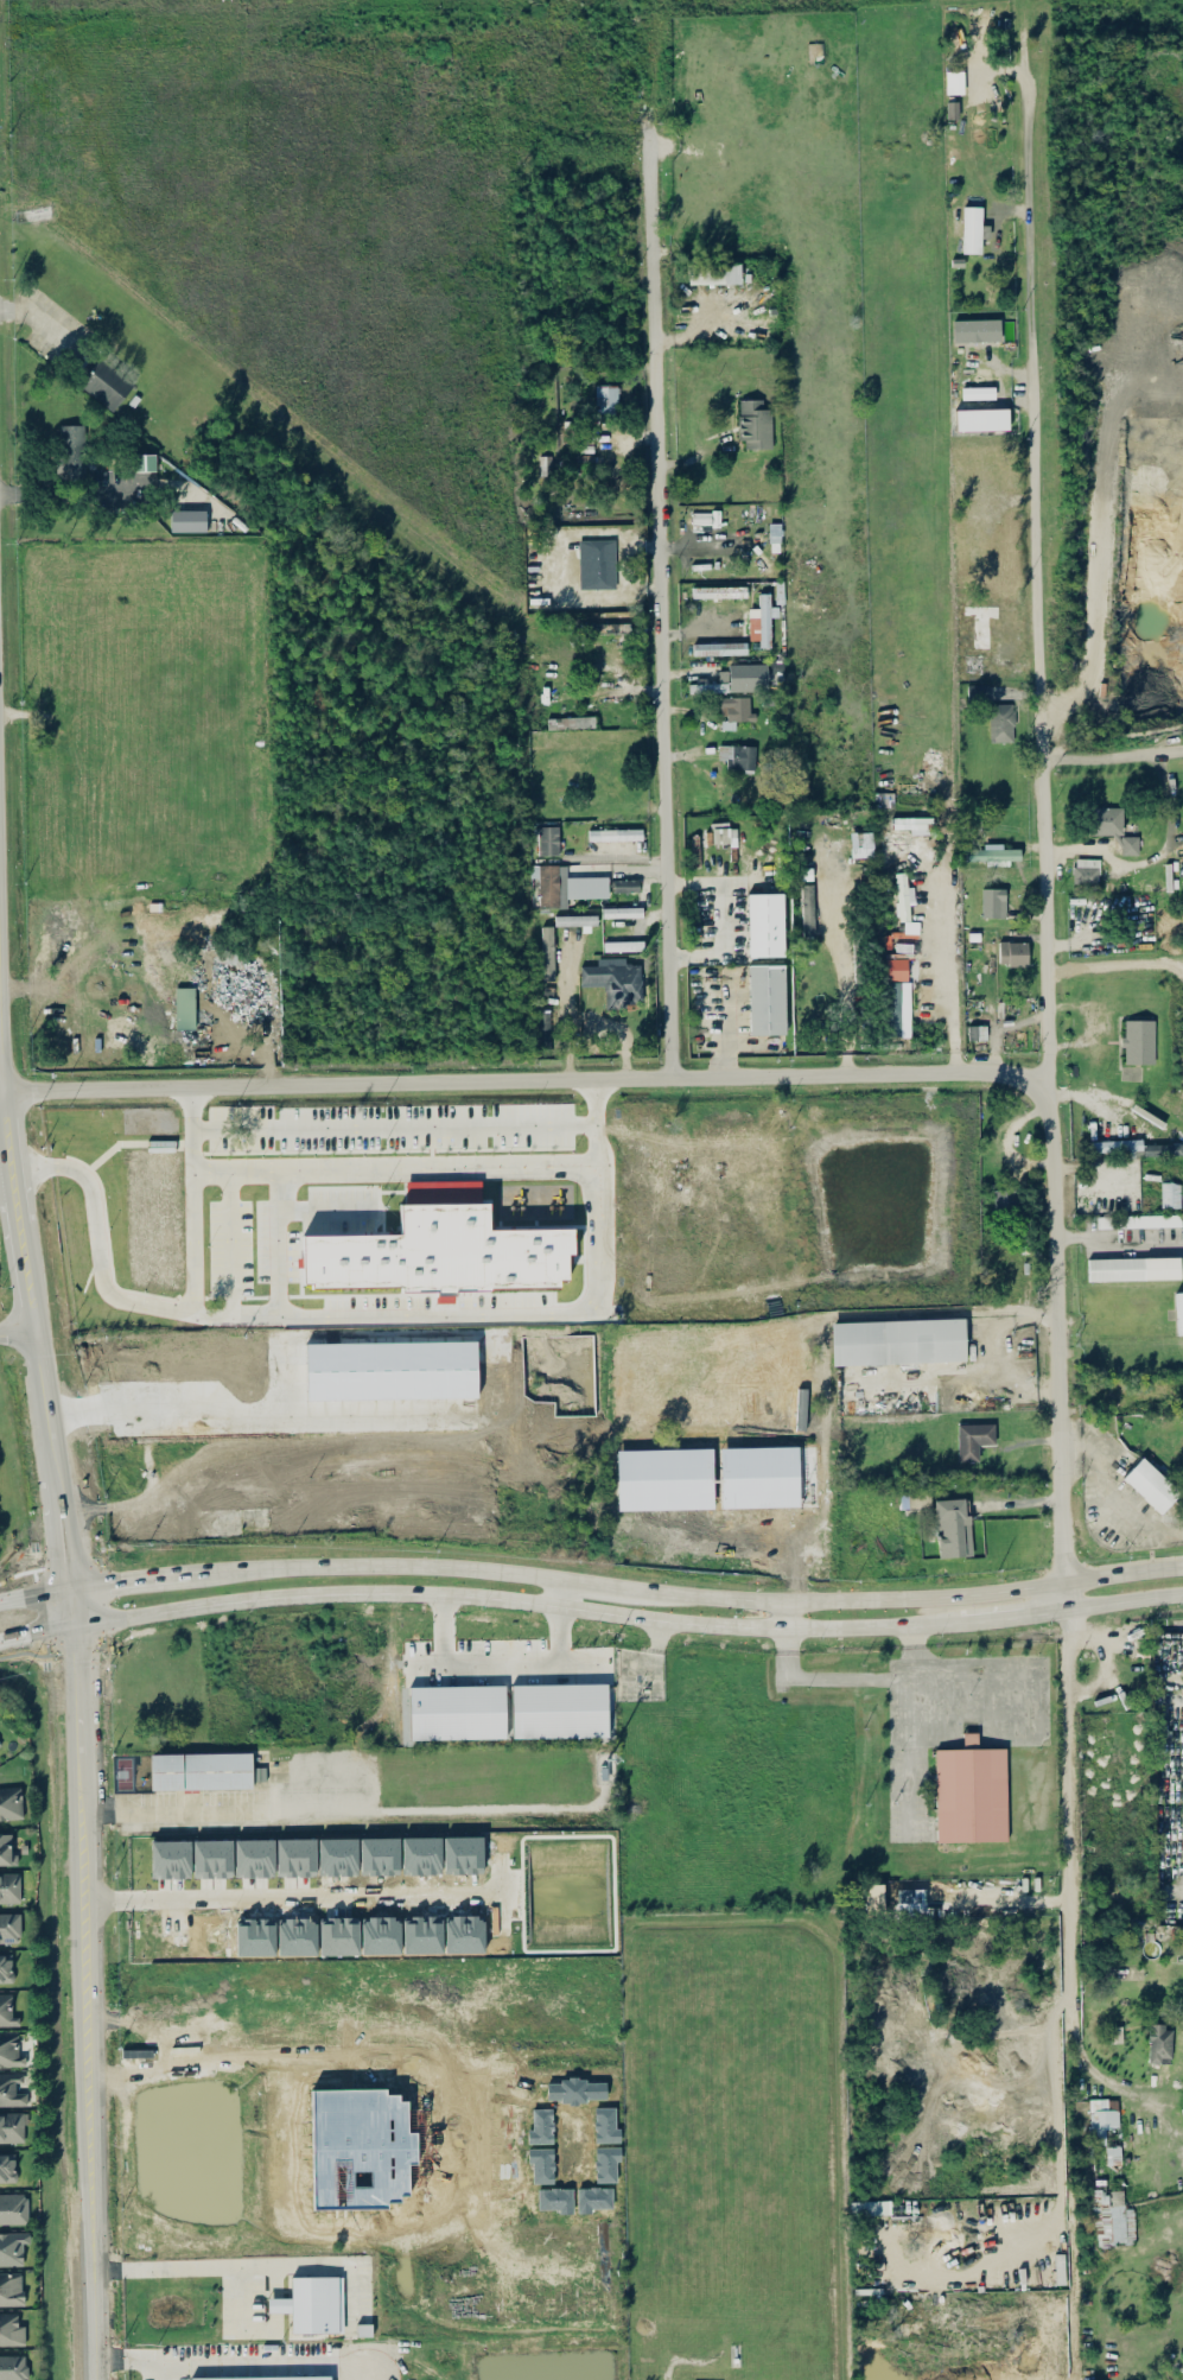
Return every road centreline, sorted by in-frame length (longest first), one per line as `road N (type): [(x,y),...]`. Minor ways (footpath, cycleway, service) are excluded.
road 1 (residential): [(1068,1611),(1056,1414),(1061,1130),(1047,1084),(1029,1072),(945,1066),(0,1096)]
road 2 (tertiary): [(94,2379),(82,1686),(8,1163)]
road 3 (residential): [(668,1078),(653,31)]
road 4 (secondary): [(77,1625),(356,1594),(511,1601),(733,1627),(960,1620)]
road 5 (secondary): [(1062,1581),(986,1594),(786,1601),(412,1566),(191,1572)]
road 6 (residential): [(1061,1130),(1051,679)]
road 7 (residential): [(1052,749),(1182,750)]
road 8 (secondary): [(1182,1567),(1062,1581)]
road 9 (secondary): [(191,1572),(71,1585)]

